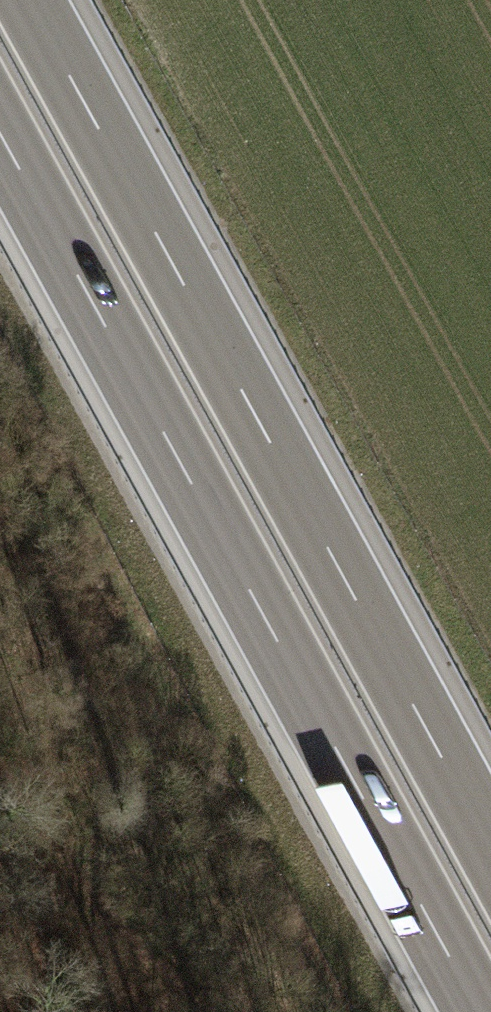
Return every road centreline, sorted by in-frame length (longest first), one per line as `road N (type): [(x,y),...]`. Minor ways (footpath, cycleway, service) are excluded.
road 1 (motorway): [(0,140),(476,1011)]
road 2 (motorway): [(490,847),(30,0)]

